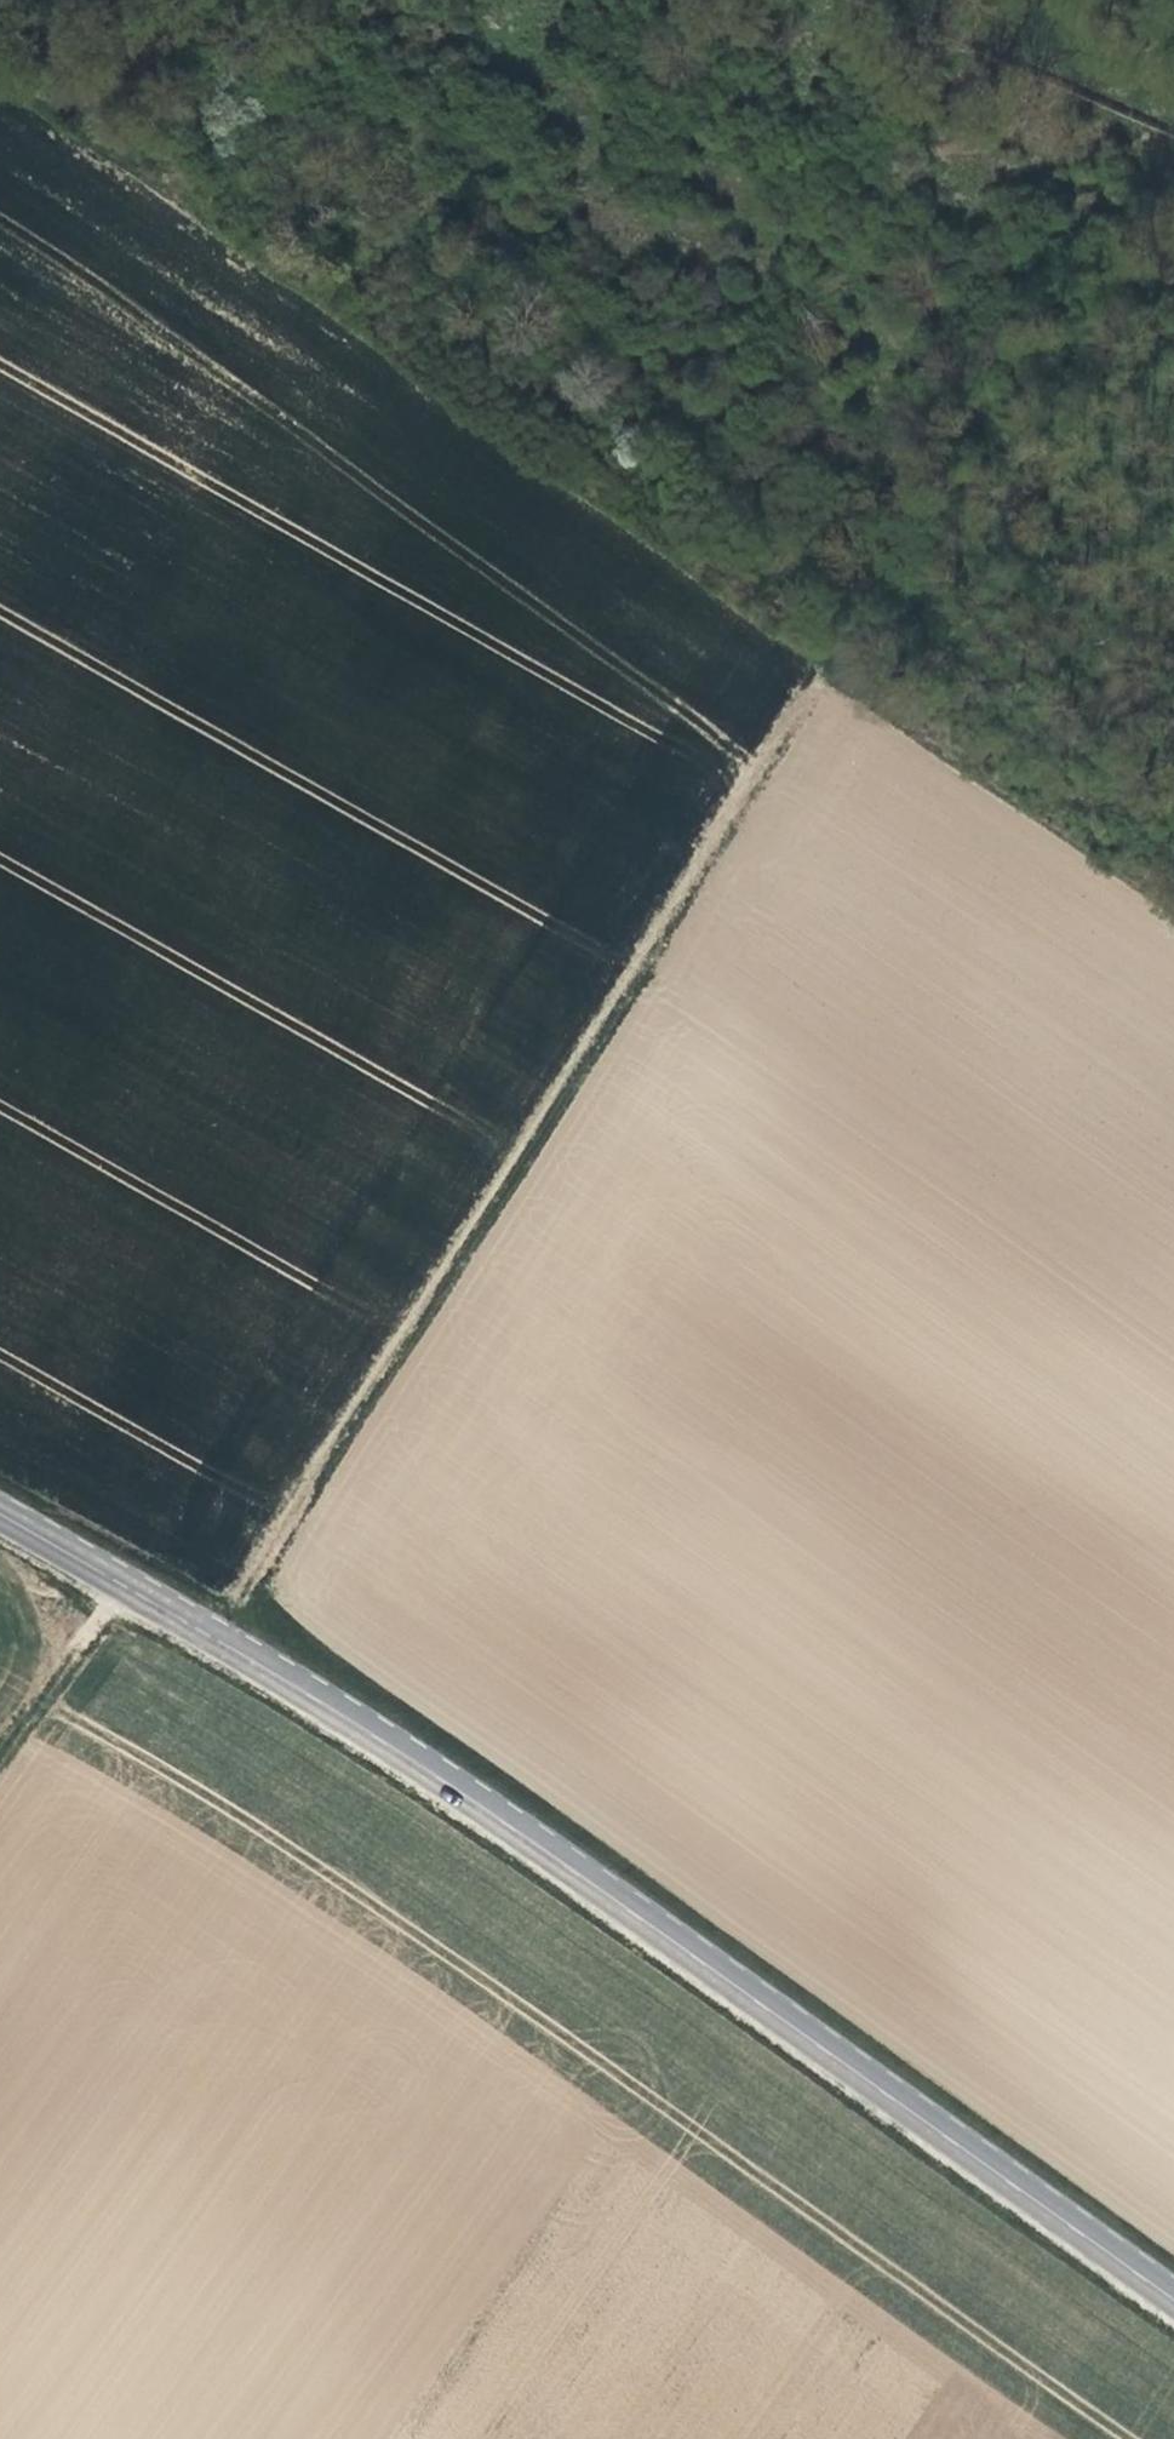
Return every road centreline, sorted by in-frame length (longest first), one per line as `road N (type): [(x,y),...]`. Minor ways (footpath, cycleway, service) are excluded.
road 1 (tertiary): [(0,1531),(412,1765),(1173,2302)]
road 2 (track): [(105,1591),(0,1739)]

